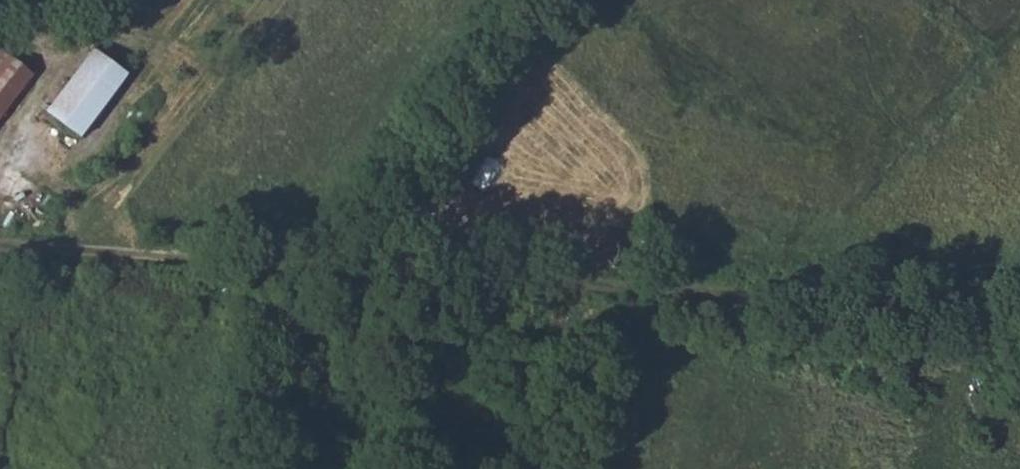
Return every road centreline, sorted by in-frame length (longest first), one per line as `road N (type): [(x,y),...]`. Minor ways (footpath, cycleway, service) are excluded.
road 1 (track): [(1019,340),(579,284),(0,250)]

